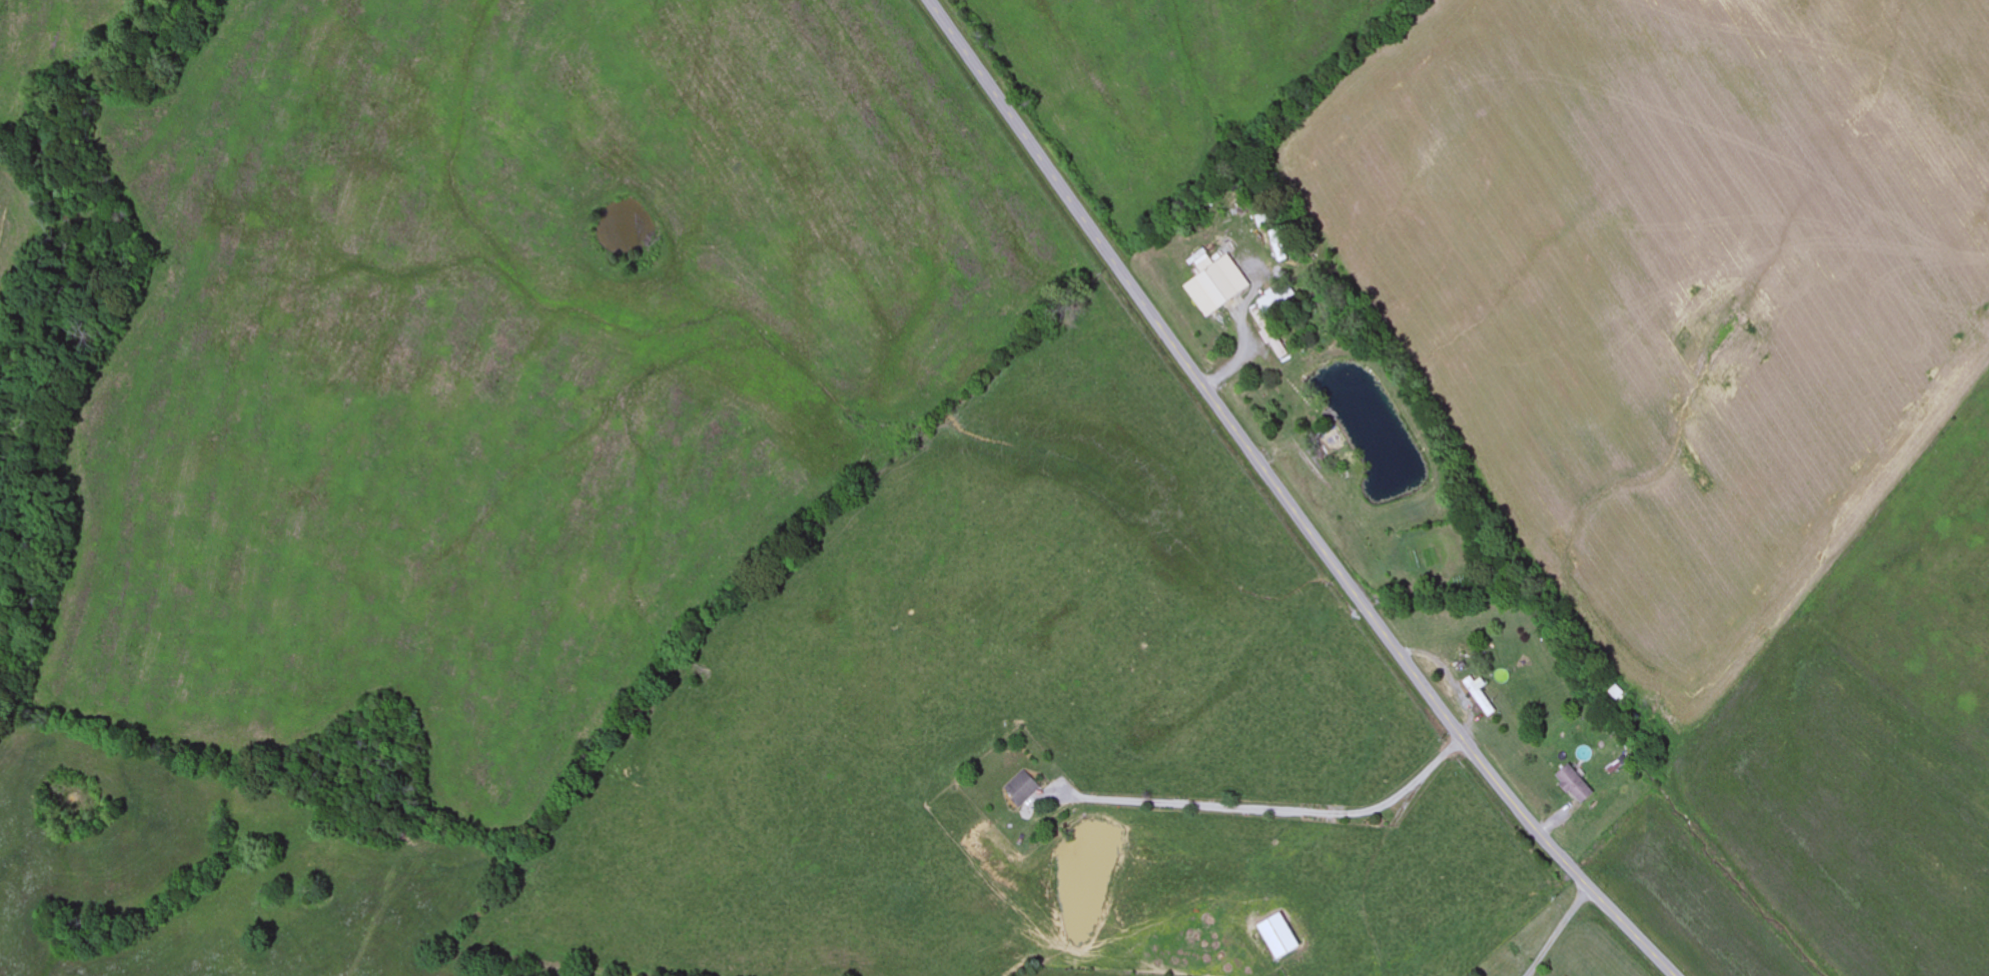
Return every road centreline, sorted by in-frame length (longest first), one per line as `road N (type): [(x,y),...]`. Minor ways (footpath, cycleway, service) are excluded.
road 1 (secondary): [(1677,975),(1491,774),(930,0)]

